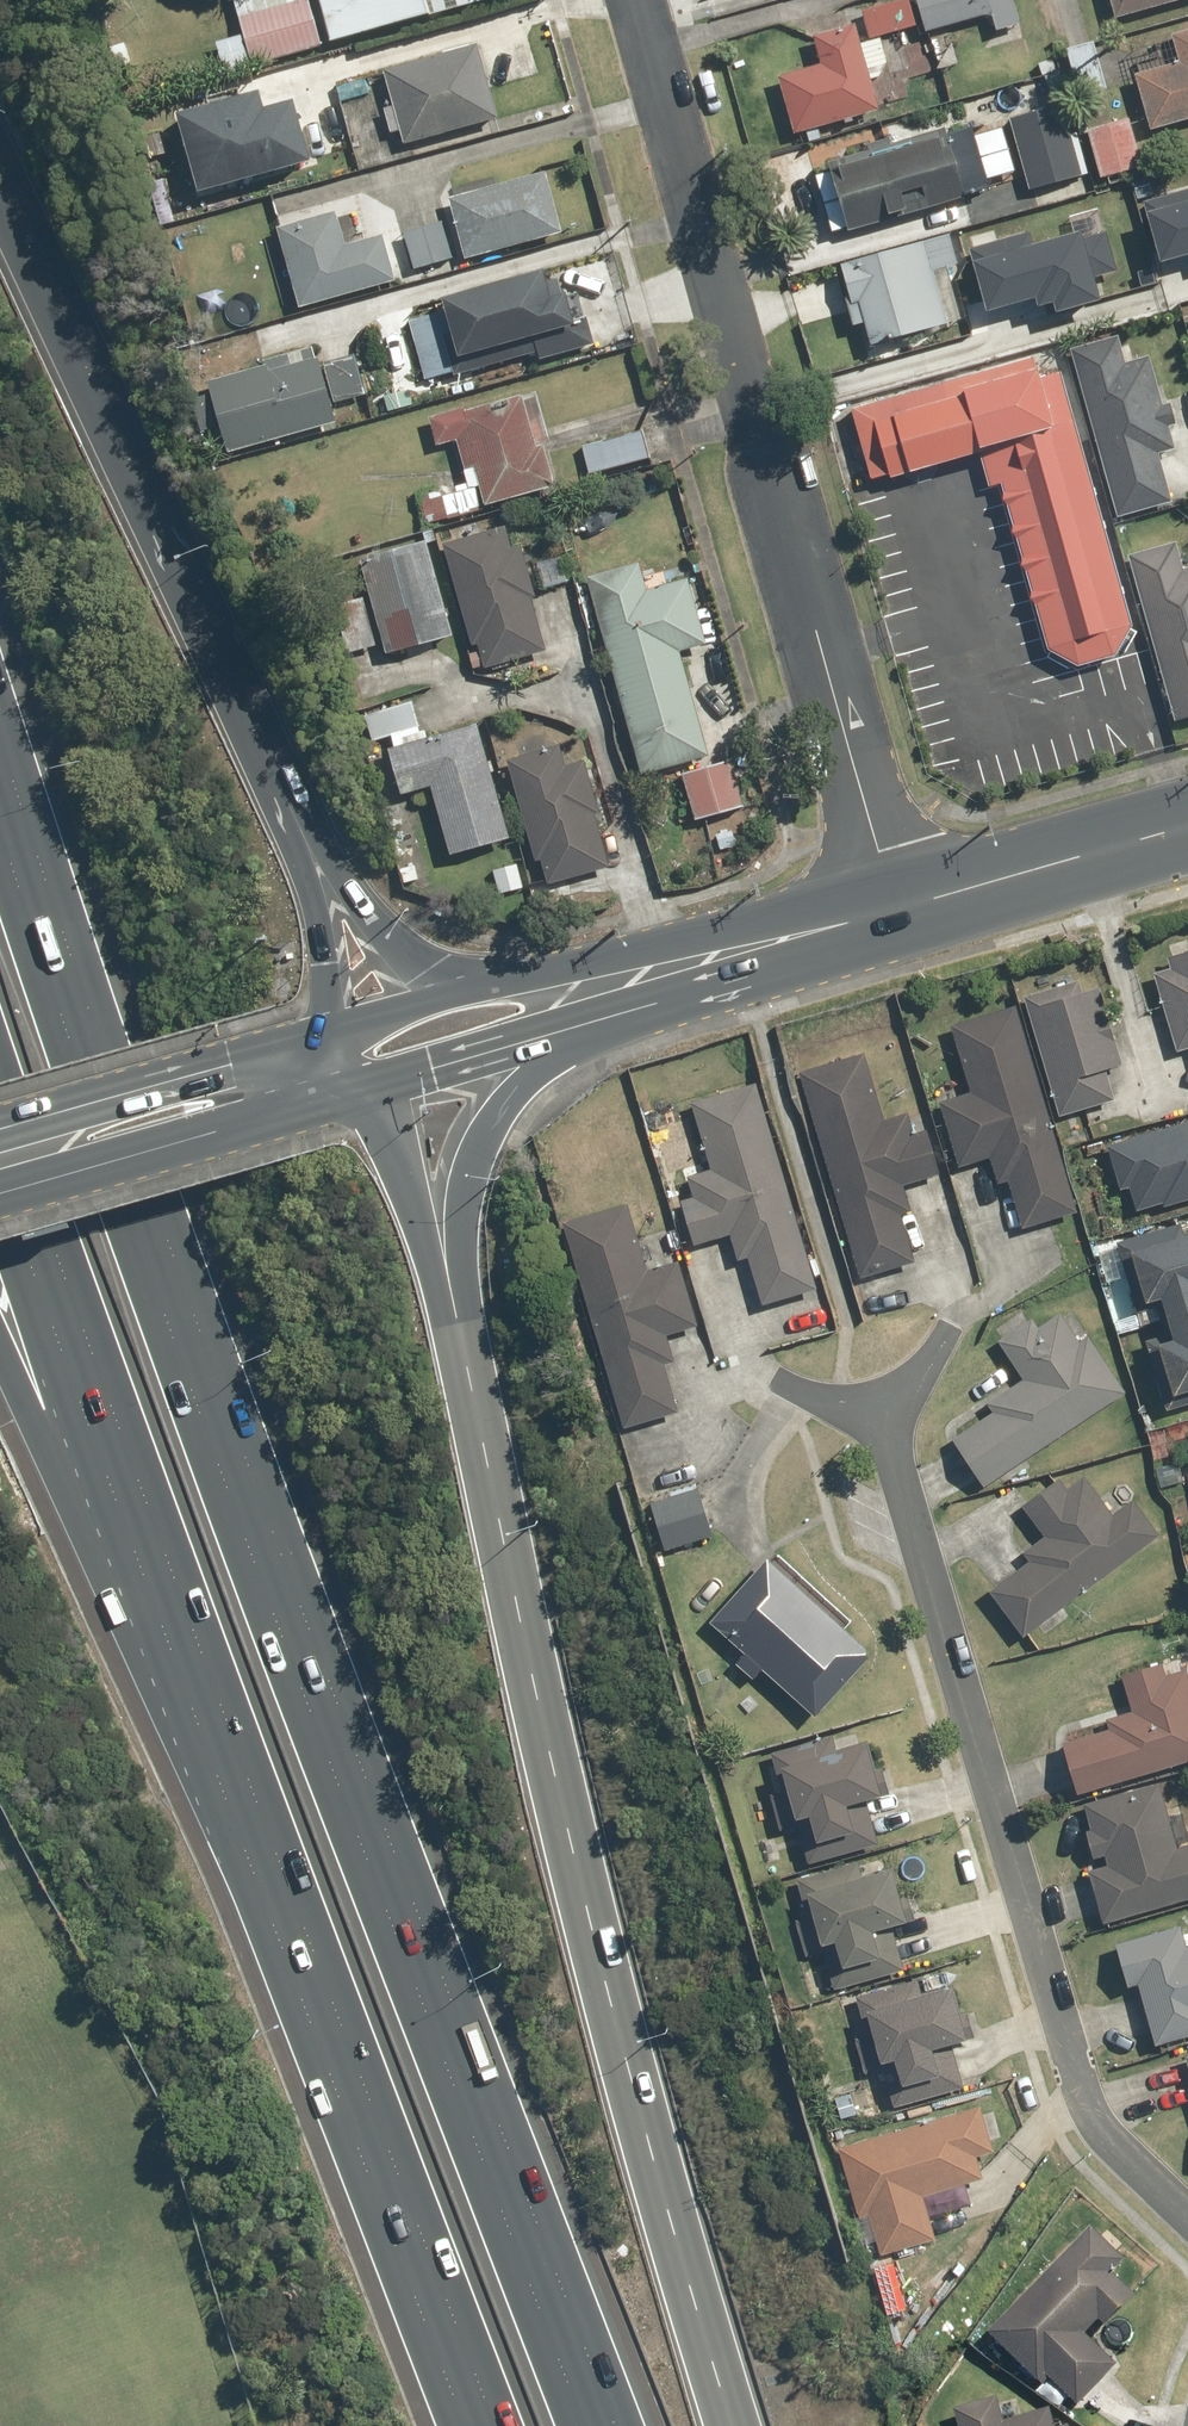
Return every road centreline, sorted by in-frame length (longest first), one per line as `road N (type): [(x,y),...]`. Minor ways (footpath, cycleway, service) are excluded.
road 1 (motorway): [(0,825),(245,1533),(586,2425)]
road 2 (motorway): [(447,1306),(587,1905),(733,2425)]
road 3 (residential): [(641,0),(899,912)]
road 4 (residential): [(874,1413),(1071,2062),(1116,2145),(1187,2216)]
road 5 (motorway): [(281,1867),(0,1083)]
road 6 (motorway): [(0,176),(188,613),(300,844)]
road 7 (motorway): [(281,1867),(64,1456),(0,1317)]
road 8 (motorway): [(495,2425),(281,1867)]
road 9 (secondary): [(452,1002),(790,917),(899,912)]
road 10 (secondary): [(899,912),(835,957),(554,1038)]
road 11 (secondary): [(352,1099),(0,1198)]
road 12 (secondary): [(0,1131),(325,1037)]
road 13 (secondary): [(899,912),(1187,829)]
road 14 (motorway): [(554,1038),(513,1073),(479,1132),(460,1196),(447,1306)]
road 15 (motorway): [(352,1099),(385,1152),(447,1306)]
road 16 (motorway): [(300,844),(452,1002)]
road 17 (secondary): [(554,1038),(352,1099)]
road 18 (motorway): [(300,844),(319,912),(325,1037)]
road 19 (secondary): [(325,1037),(452,1002)]

